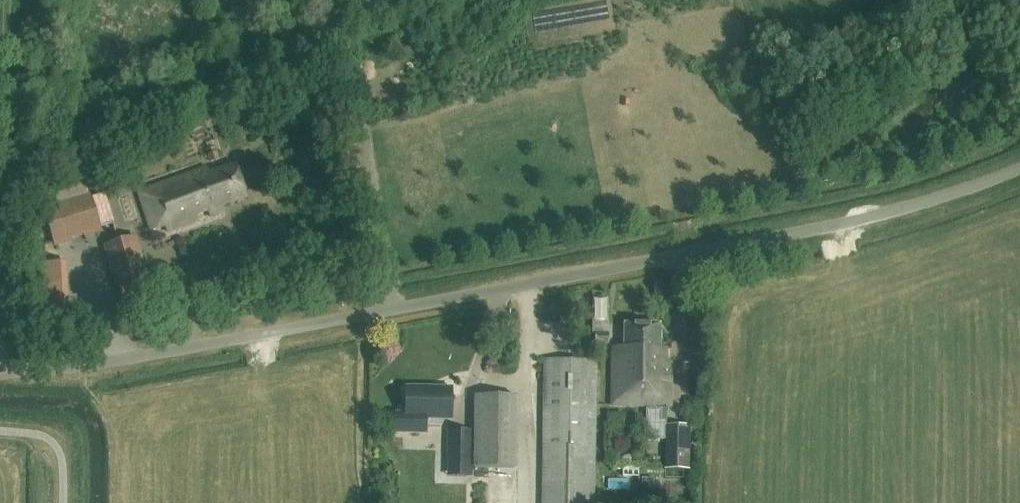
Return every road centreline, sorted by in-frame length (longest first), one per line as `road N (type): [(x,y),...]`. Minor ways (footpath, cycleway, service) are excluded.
road 1 (unclassified): [(0,368),(59,370),(838,227),(1019,170)]

